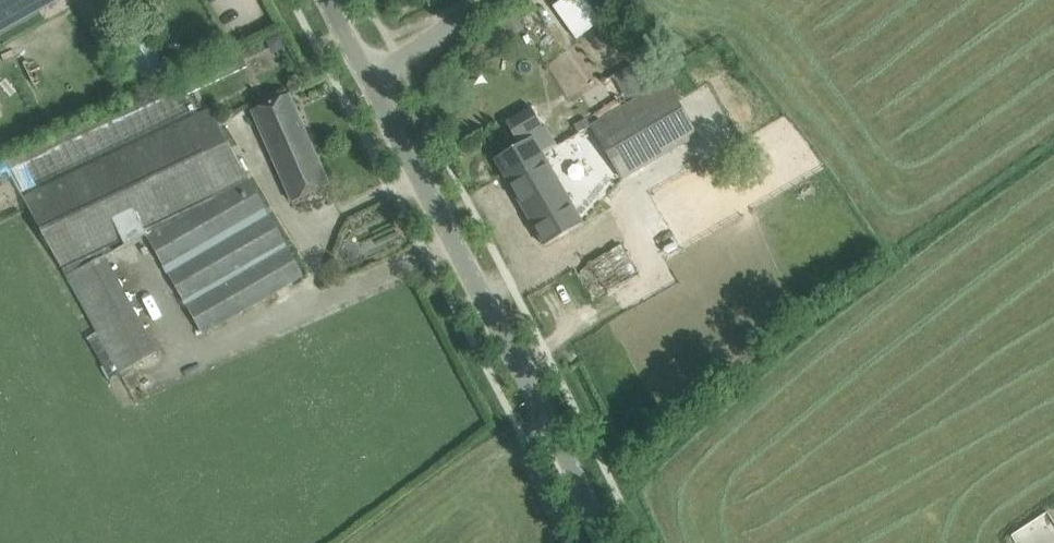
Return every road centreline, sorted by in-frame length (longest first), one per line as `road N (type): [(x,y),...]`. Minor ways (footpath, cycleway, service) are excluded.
road 1 (unclassified): [(606,542),(370,81)]
road 2 (unclassified): [(370,81),(477,0)]

